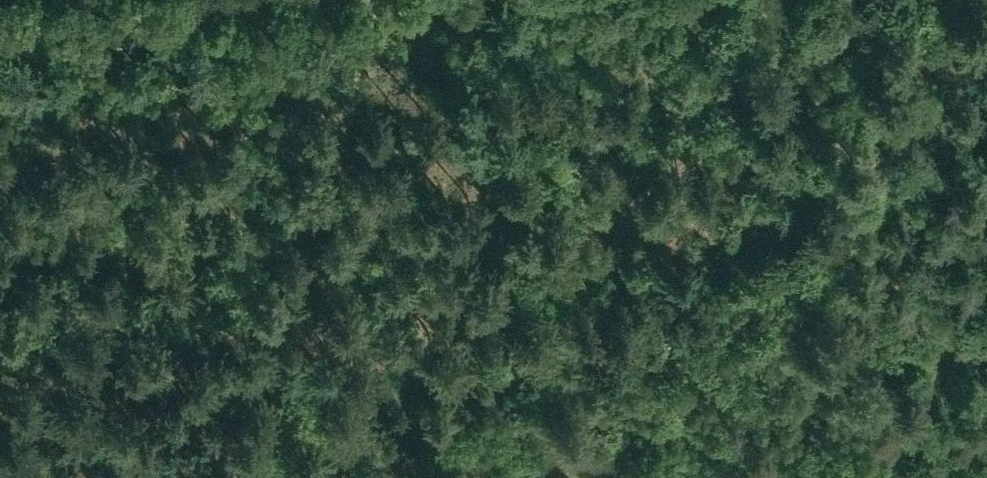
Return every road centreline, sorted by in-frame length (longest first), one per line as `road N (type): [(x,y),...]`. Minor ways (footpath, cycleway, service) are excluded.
road 1 (track): [(501,348),(986,315)]
road 2 (track): [(477,0),(514,477)]
road 3 (track): [(0,36),(254,0)]

